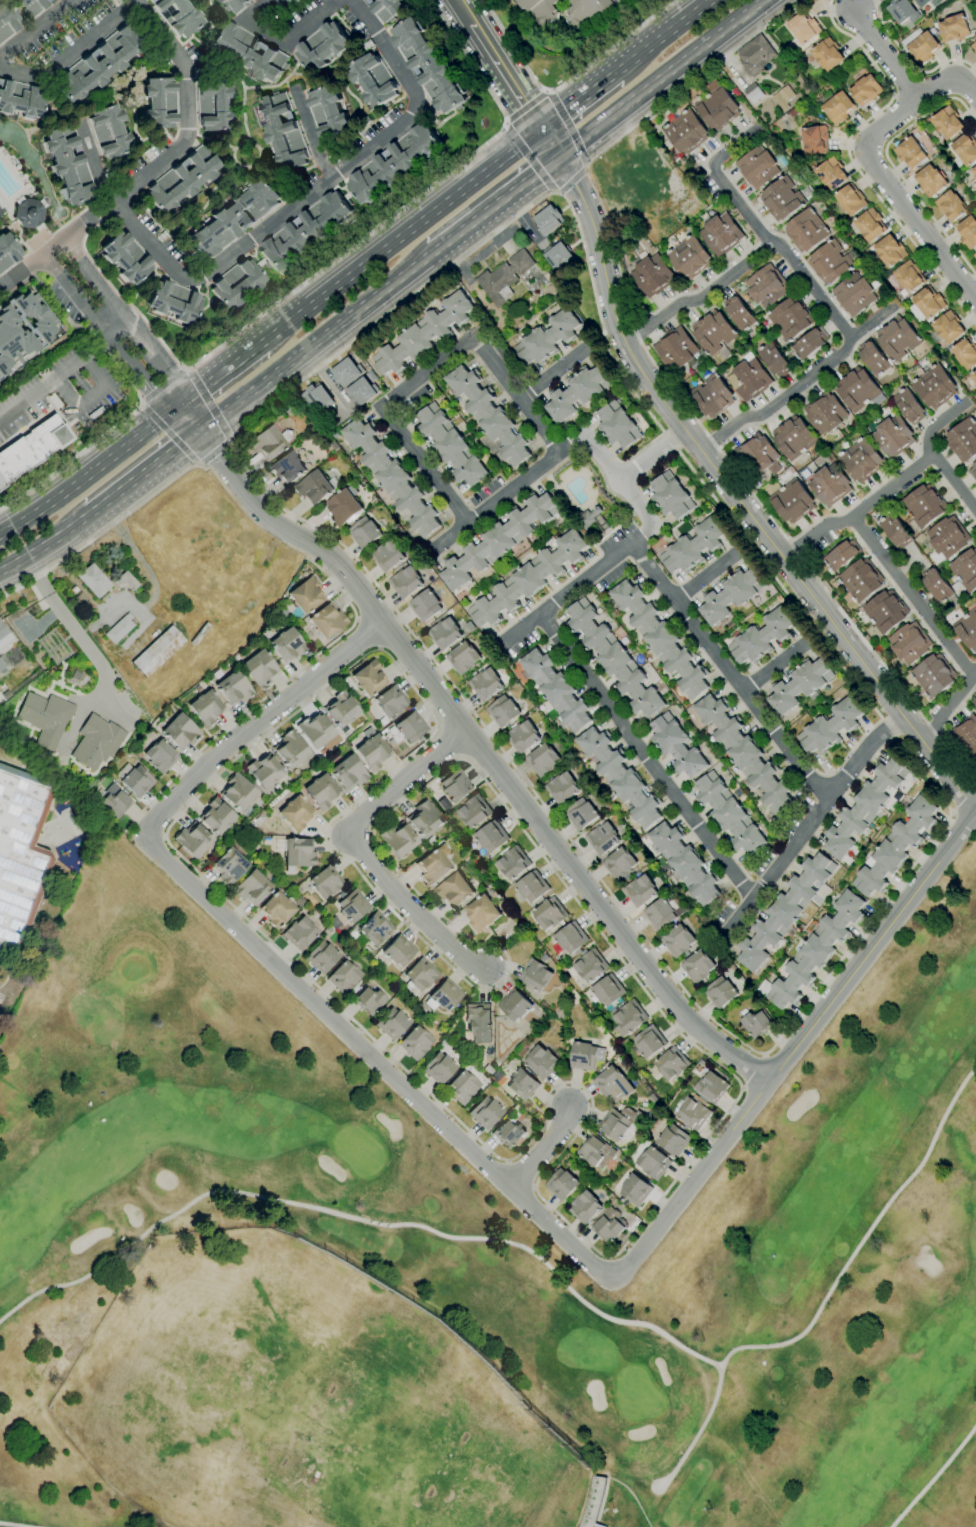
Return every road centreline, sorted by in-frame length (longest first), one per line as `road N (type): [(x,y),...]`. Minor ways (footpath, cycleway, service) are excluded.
road 1 (tertiary): [(200,431),(258,508),(338,564),(687,1020),(770,1083)]
road 2 (tertiary): [(540,132),(584,210),(639,375),(975,812)]
road 3 (residential): [(329,1015),(143,835),(228,748),(385,624)]
road 4 (residential): [(349,0),(420,105),(330,185),(193,278),(116,199)]
road 5 (residential): [(142,0),(185,57),(186,143),(0,285)]
road 6 (residential): [(613,1277),(600,1274),(329,1015)]
road 7 (primary): [(540,132),(262,343)]
road 8 (residential): [(463,735),(418,765),(351,832),(406,901),(487,968)]
road 9 (tertiary): [(770,1083),(975,814)]
road 10 (residential): [(975,297),(872,157),(871,139),(916,96),(946,81),(966,86),(975,99)]
road 11 (primary): [(200,431),(431,253)]
road 12 (primary): [(559,161),(760,0)]
road 13 (residential): [(613,1277),(627,1273),(770,1083)]
road 14 (residential): [(44,253),(171,413),(200,431)]
road 15 (residential): [(200,431),(188,400),(63,240)]
road 16 (primary): [(188,400),(0,536)]
road 17 (primary): [(431,253),(559,161)]
road 18 (primary): [(91,513),(200,431)]
road 19 (tertiary): [(471,24),(540,132)]

